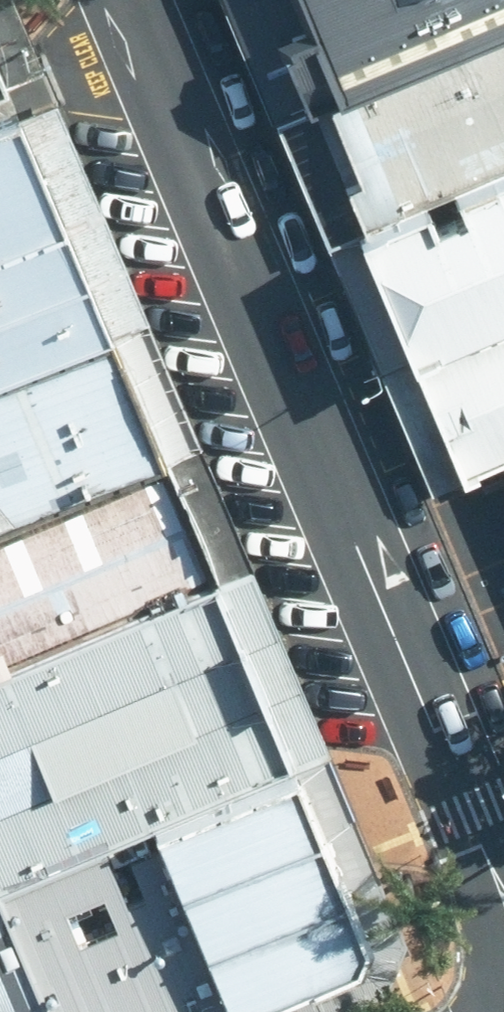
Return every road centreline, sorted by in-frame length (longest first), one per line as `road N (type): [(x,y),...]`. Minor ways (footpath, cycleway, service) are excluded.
road 1 (primary): [(126,0),(503,901)]

